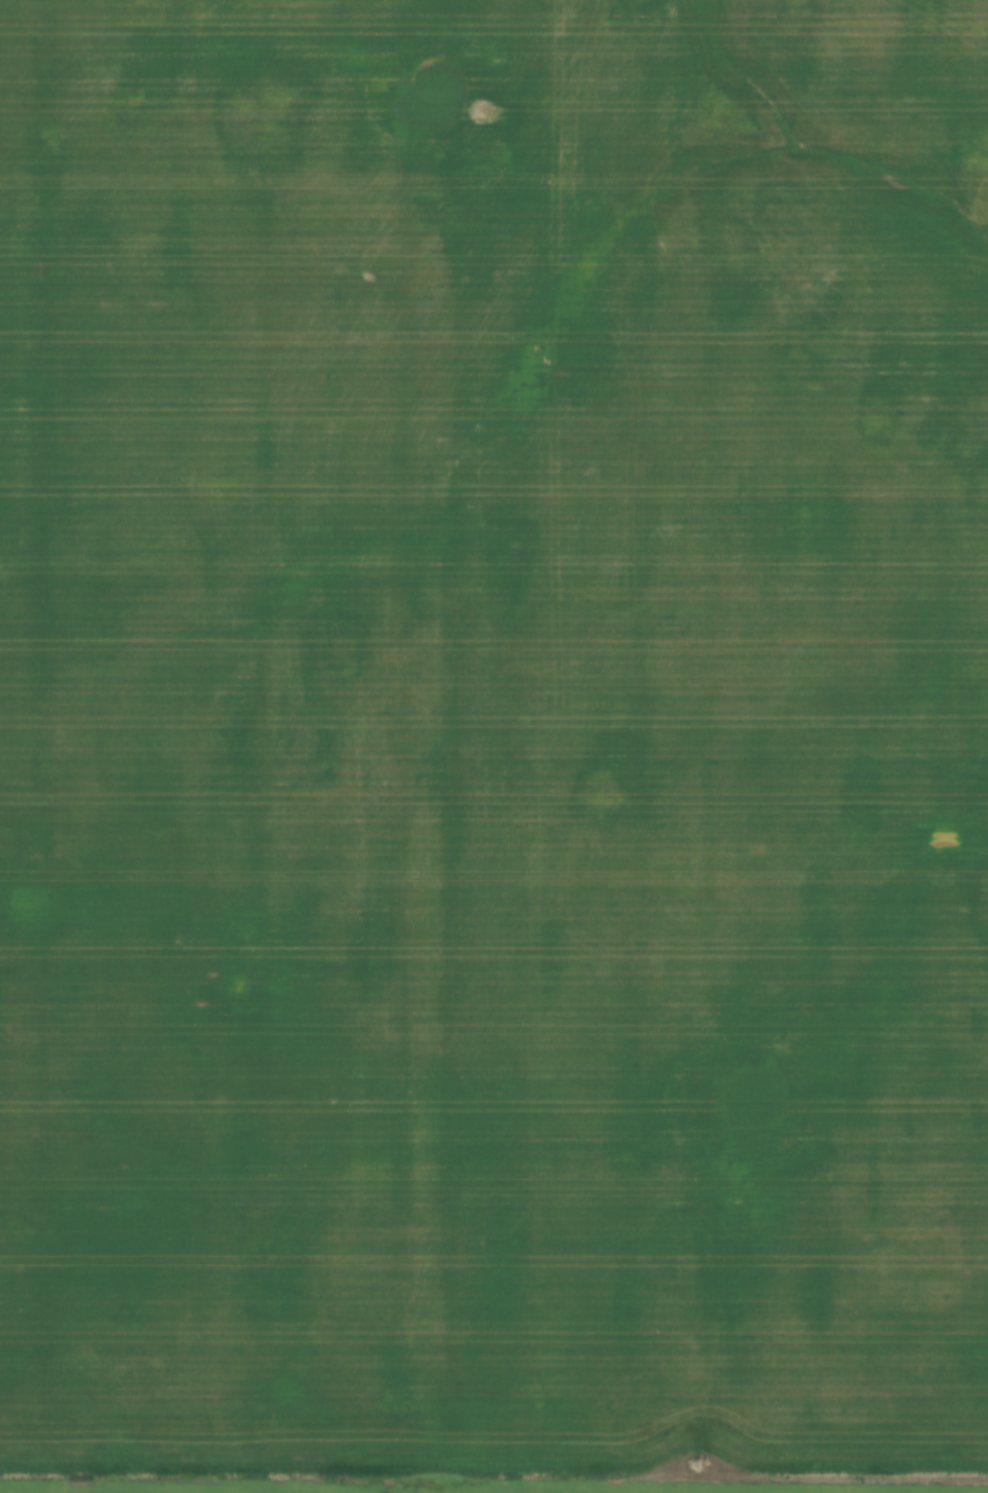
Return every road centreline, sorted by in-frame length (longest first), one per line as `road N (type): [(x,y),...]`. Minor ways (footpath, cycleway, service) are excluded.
road 1 (track): [(0,1478),(987,1481)]

